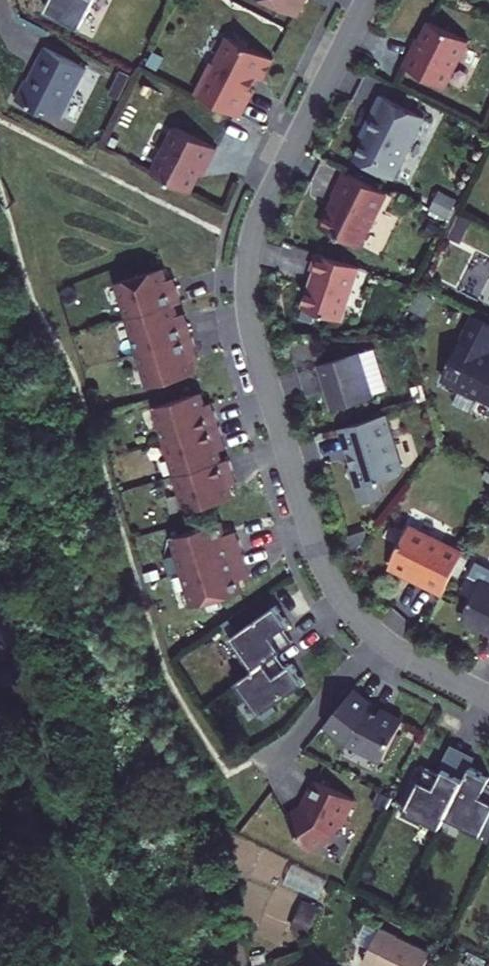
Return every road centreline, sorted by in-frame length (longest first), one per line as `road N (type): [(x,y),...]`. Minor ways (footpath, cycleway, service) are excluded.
road 1 (residential): [(366,0),(263,208),(249,248),(247,292),(319,553),(374,636)]
road 2 (residential): [(274,760),(374,636)]
road 3 (residential): [(374,636),(488,697)]

